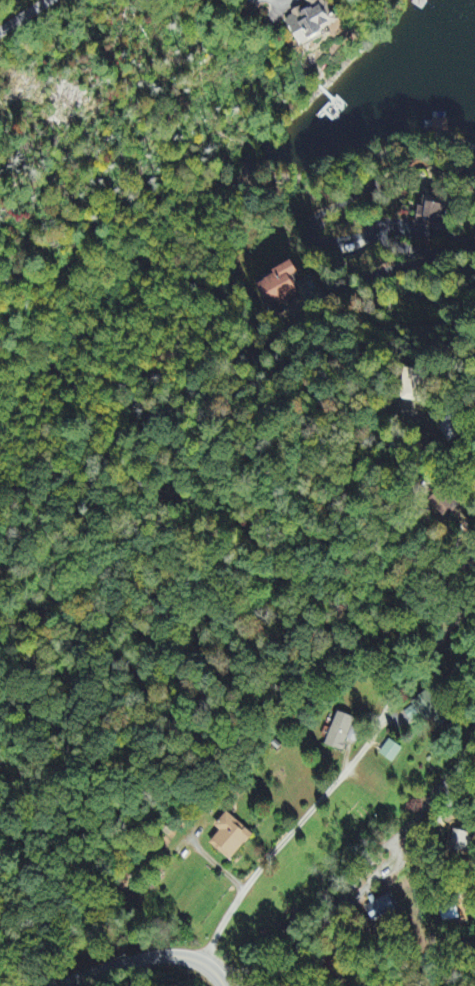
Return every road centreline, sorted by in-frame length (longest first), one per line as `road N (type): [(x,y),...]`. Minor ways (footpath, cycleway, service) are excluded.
road 1 (residential): [(203,958),(391,736),(474,584)]
road 2 (residential): [(0,248),(141,108)]
road 3 (residential): [(228,985),(203,958),(174,956),(49,985)]
road 4 (residential): [(247,0),(141,108)]

